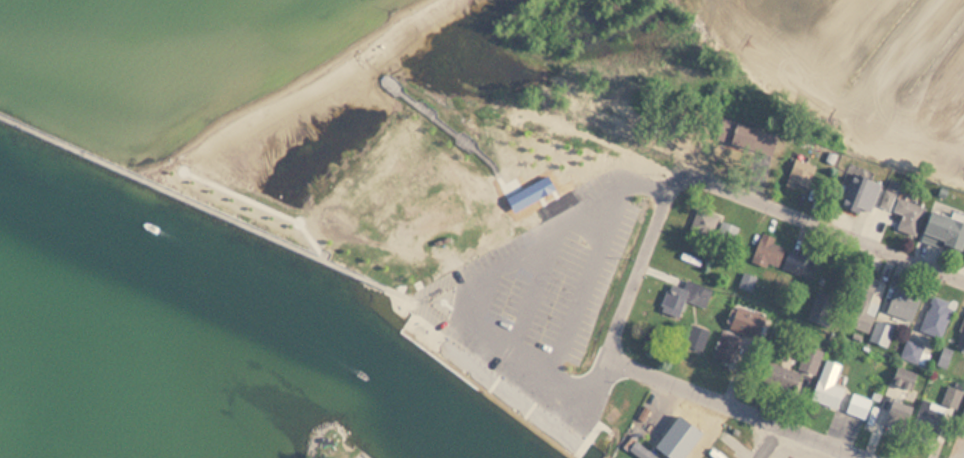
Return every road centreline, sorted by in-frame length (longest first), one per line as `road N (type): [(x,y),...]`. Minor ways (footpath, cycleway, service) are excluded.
road 1 (residential): [(858,457),(612,352),(553,343),(425,295)]
road 2 (residential): [(672,185),(765,201),(963,281)]
road 3 (residential): [(612,352),(618,311),(672,185)]

